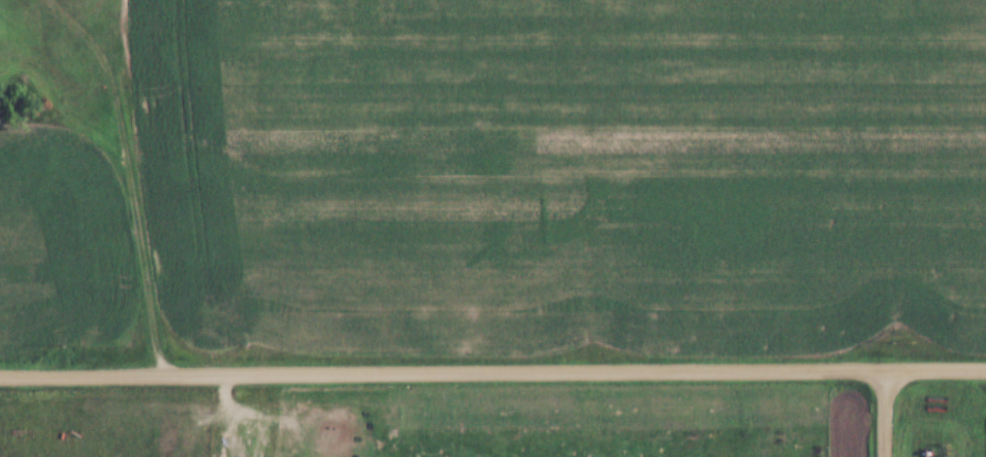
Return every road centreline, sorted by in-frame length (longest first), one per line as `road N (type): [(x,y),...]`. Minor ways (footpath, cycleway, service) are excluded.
road 1 (residential): [(0,370),(985,367)]
road 2 (track): [(158,369),(134,206),(130,0)]
road 3 (track): [(55,0),(105,52),(128,120)]

